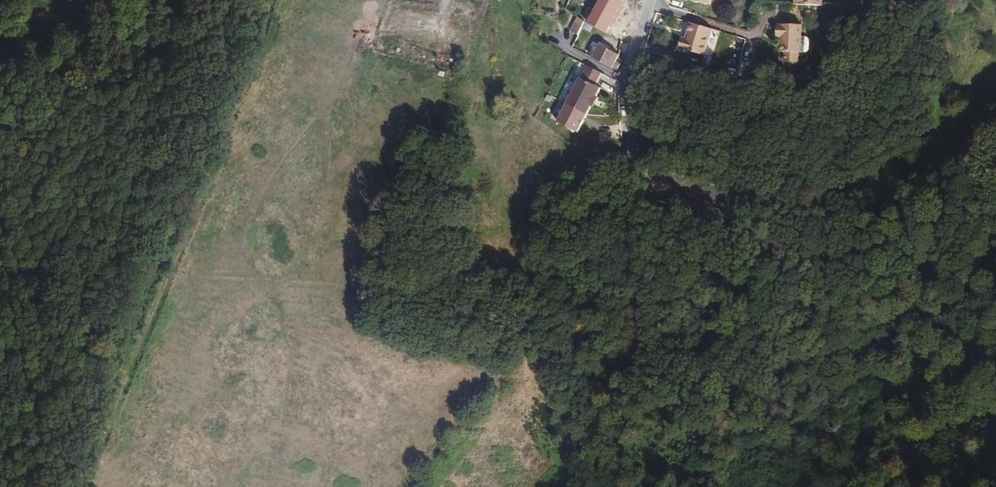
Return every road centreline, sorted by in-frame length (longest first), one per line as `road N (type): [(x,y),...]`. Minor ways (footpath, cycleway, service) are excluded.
road 1 (track): [(88,486),(270,0)]
road 2 (track): [(885,486),(916,441),(995,410)]

